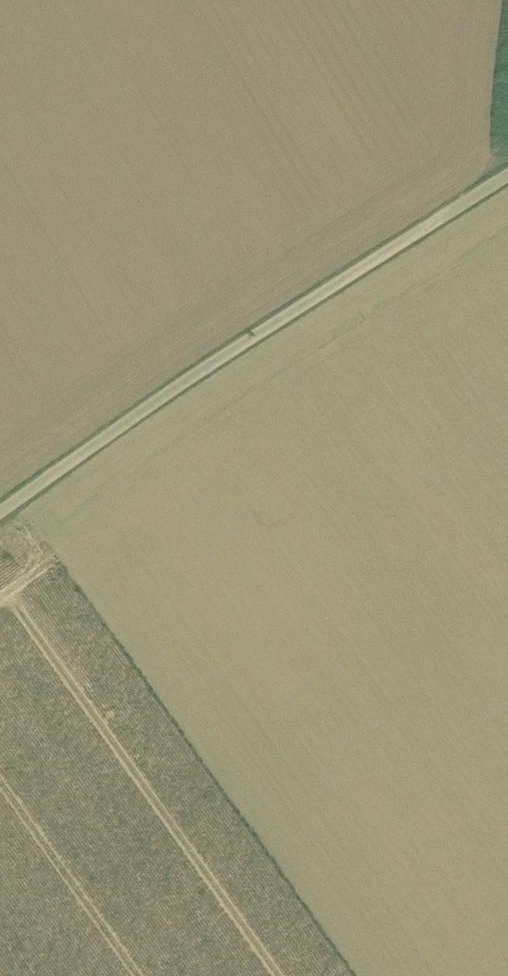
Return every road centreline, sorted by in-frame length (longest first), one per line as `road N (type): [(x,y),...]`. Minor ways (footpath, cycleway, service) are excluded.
road 1 (track): [(507,170),(0,521)]

